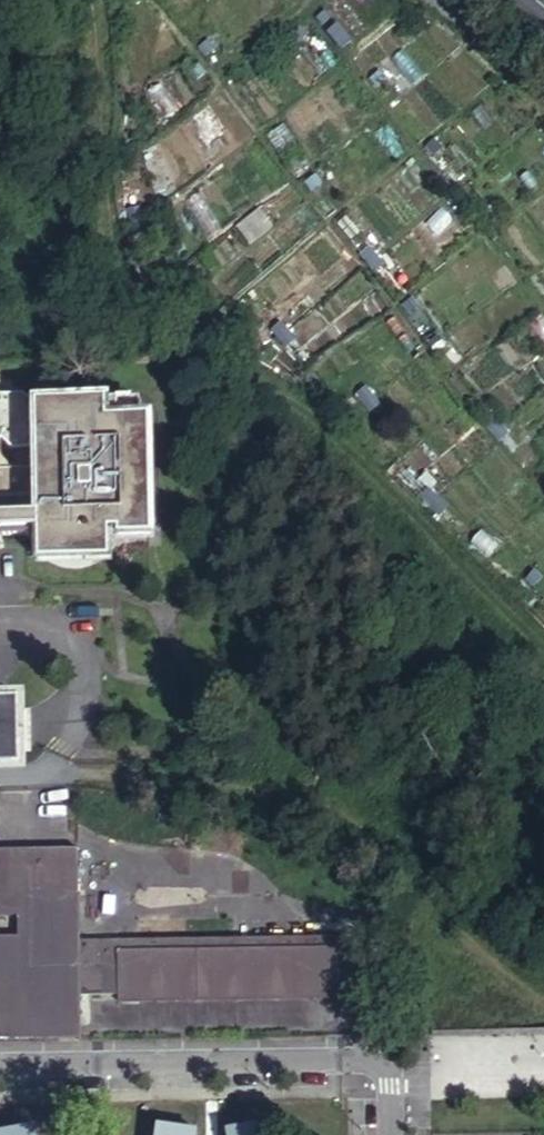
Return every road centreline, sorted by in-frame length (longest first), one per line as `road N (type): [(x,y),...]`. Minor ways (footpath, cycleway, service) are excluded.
road 1 (residential): [(0,1064),(373,1062),(388,1077),(390,1134)]

